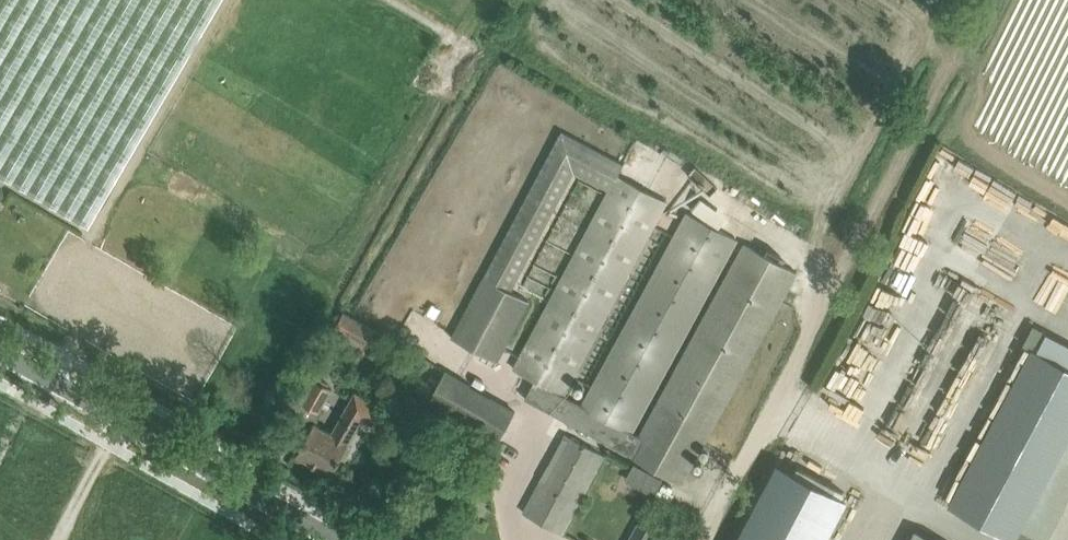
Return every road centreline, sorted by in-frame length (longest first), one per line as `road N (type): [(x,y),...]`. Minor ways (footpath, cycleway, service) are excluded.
road 1 (track): [(984,0),(702,539)]
road 2 (tertiary): [(331,539),(0,352)]

